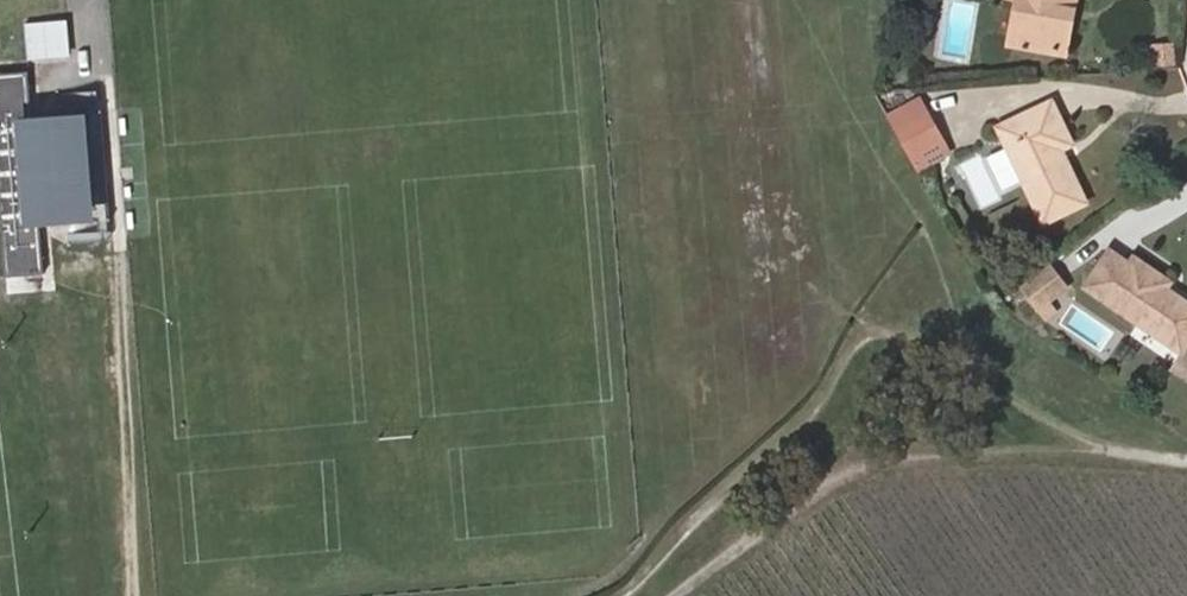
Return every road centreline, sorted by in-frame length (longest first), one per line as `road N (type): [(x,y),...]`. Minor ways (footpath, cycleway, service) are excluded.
road 1 (track): [(671,595),(782,512),(860,466),(1106,452),(1186,463)]

